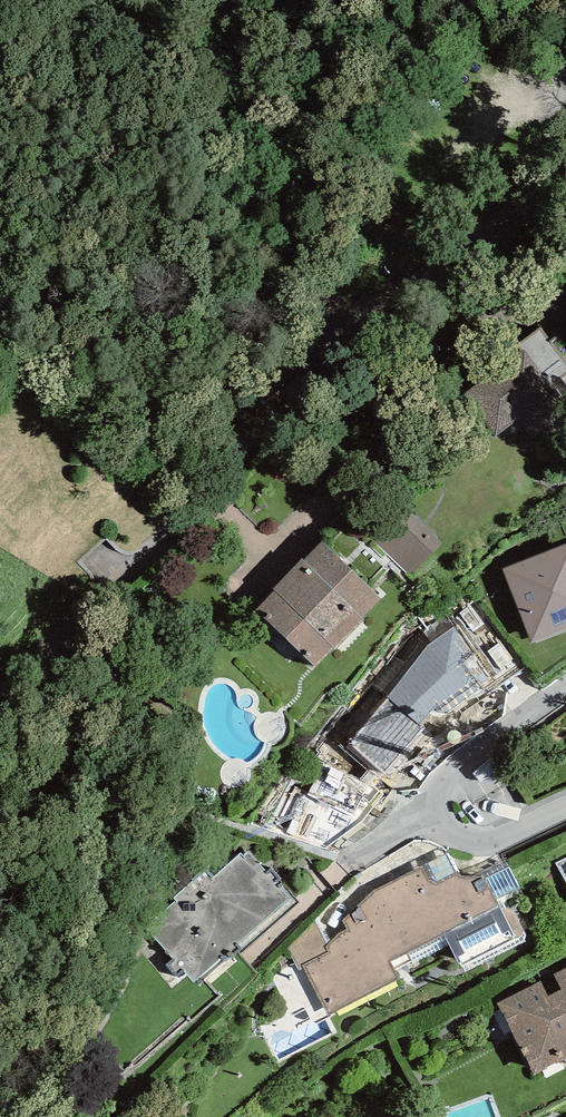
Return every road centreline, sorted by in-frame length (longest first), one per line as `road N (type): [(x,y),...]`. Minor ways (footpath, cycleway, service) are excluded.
road 1 (track): [(266,0),(293,81),(310,371)]
road 2 (residential): [(565,809),(518,829),(424,819),(426,795),(450,765),(565,690)]

